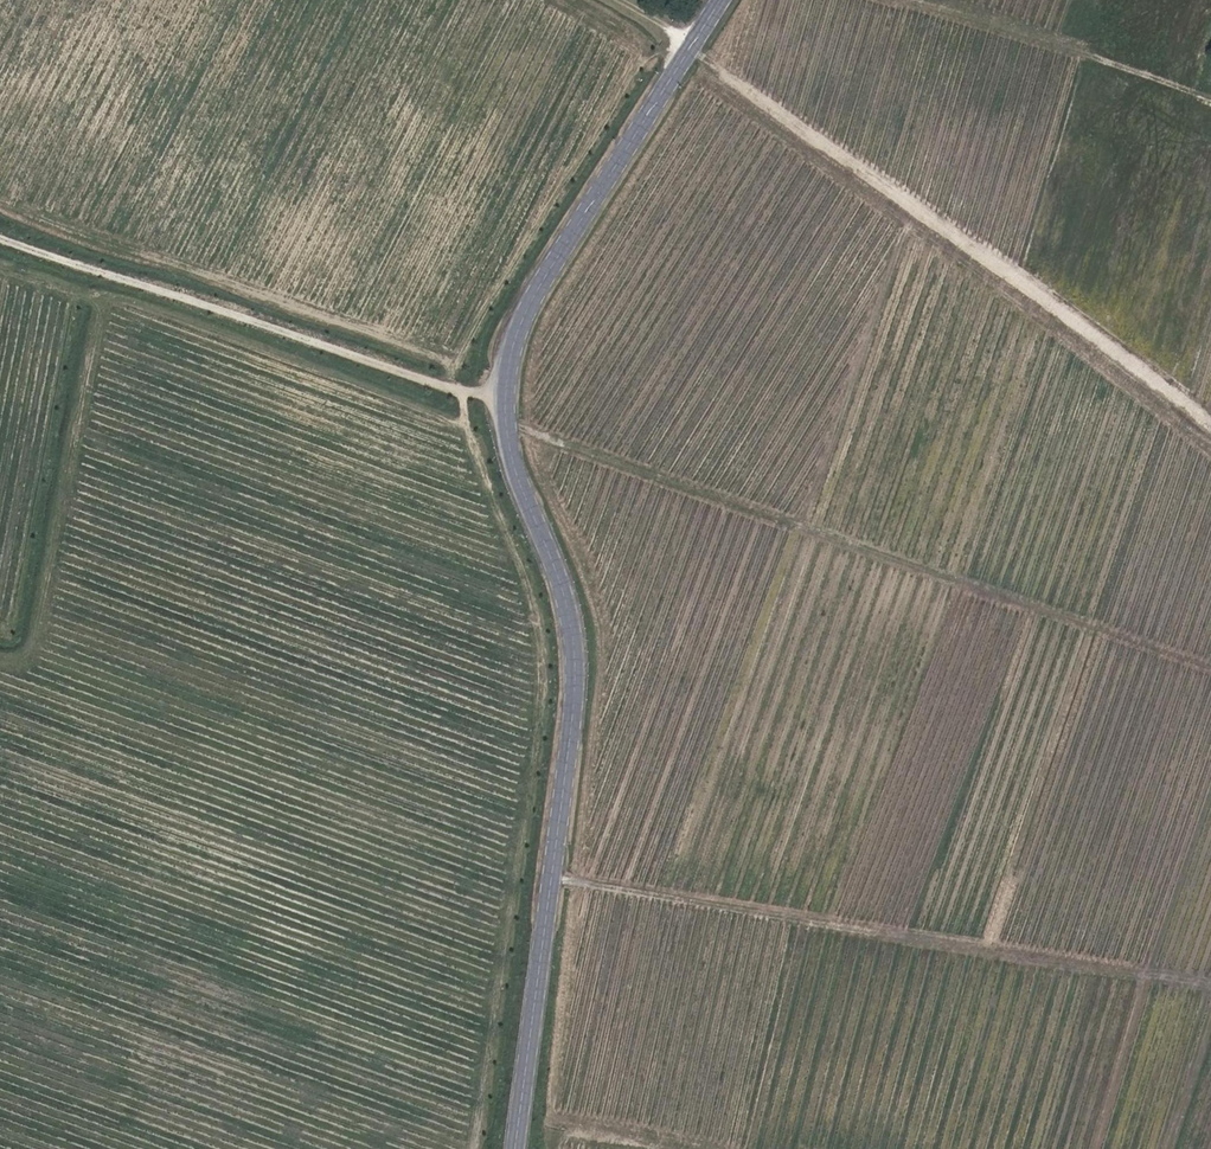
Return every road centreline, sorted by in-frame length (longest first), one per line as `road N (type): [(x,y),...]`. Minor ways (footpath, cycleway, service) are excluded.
road 1 (secondary): [(722,0),(527,308),(510,363),(510,438),(572,625),(575,694),(516,1148)]
road 2 (track): [(0,234),(505,401)]

